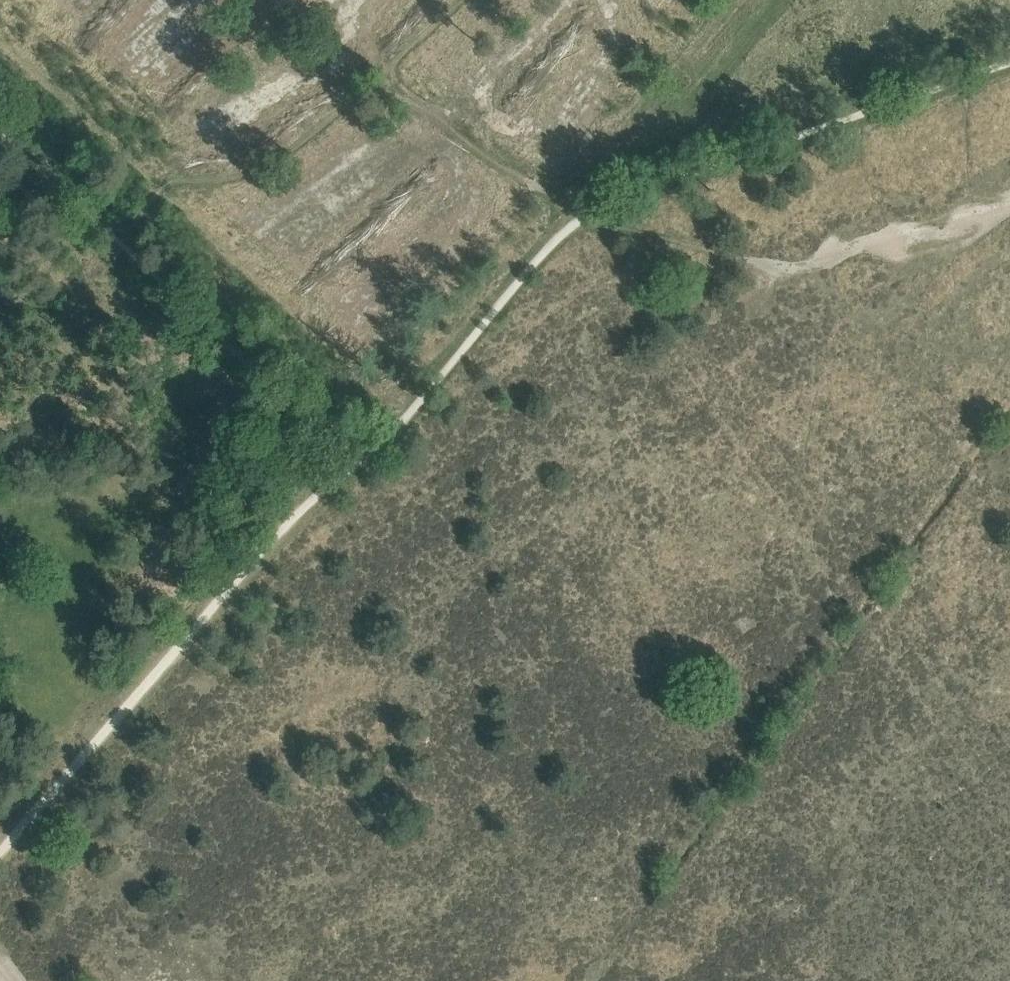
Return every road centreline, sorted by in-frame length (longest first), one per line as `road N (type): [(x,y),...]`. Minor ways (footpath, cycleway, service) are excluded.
road 1 (track): [(342,477),(391,435),(535,261),(588,215),(1009,64)]
road 2 (track): [(342,477),(285,526),(0,860)]

